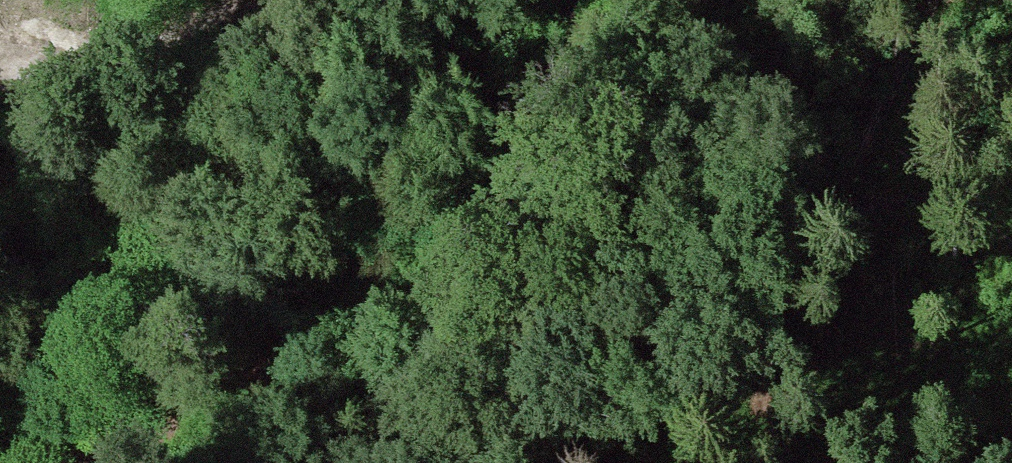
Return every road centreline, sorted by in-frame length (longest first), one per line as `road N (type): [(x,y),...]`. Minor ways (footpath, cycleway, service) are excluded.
road 1 (track): [(475,462),(505,270),(587,0)]
road 2 (track): [(92,462),(208,407),(322,316),(376,299),(495,326)]
road 3 (track): [(247,0),(127,68),(54,79),(13,63),(0,36)]
road 4 (track): [(781,253),(851,214),(947,207),(1011,237)]
road 5 (track): [(779,462),(762,417),(756,340),(781,253)]

